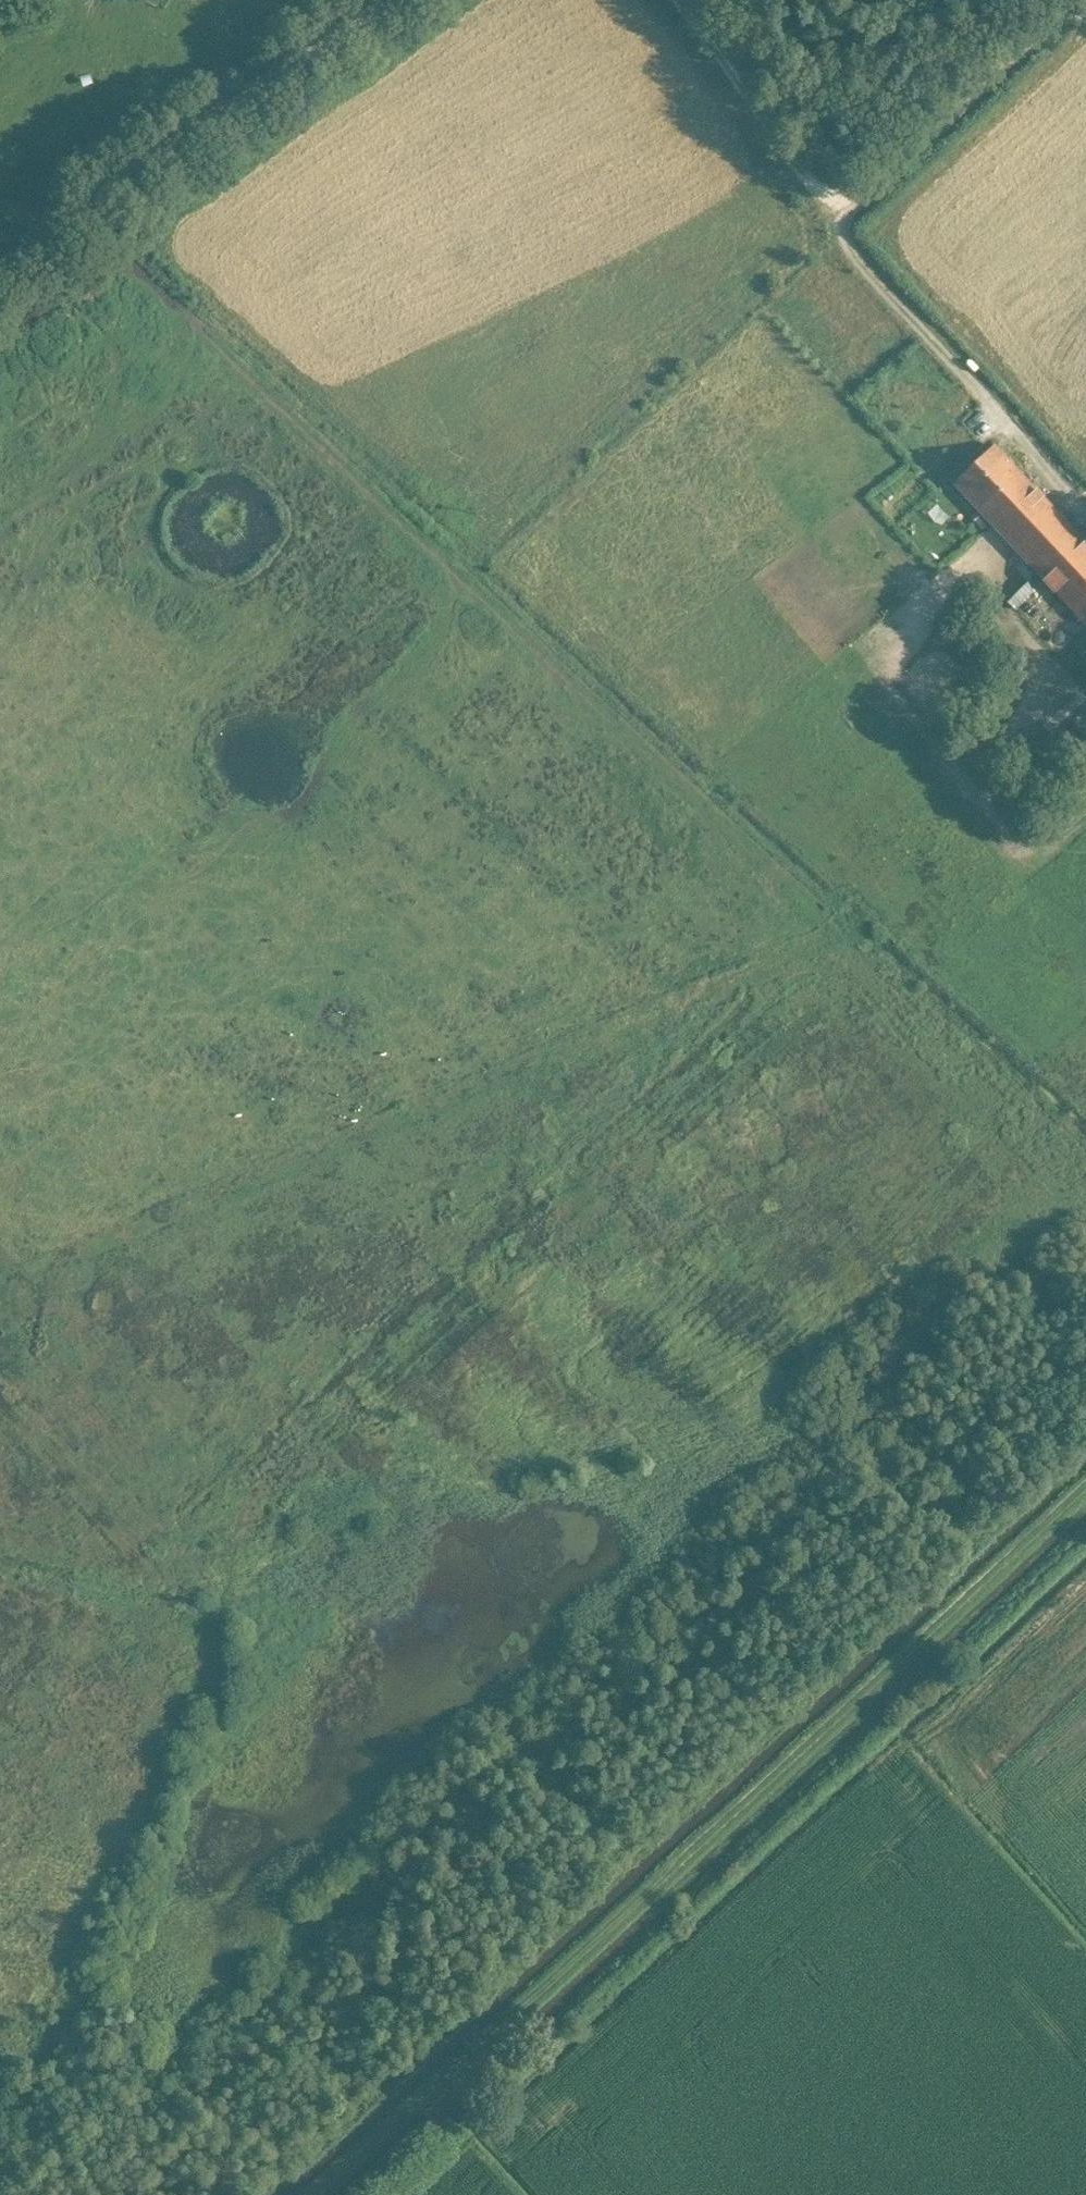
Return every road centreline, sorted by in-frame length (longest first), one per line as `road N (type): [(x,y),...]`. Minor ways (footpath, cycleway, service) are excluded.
road 1 (track): [(0,261),(376,0)]
road 2 (unclassified): [(840,216),(1079,0)]
road 3 (track): [(682,0),(812,195),(840,216)]

